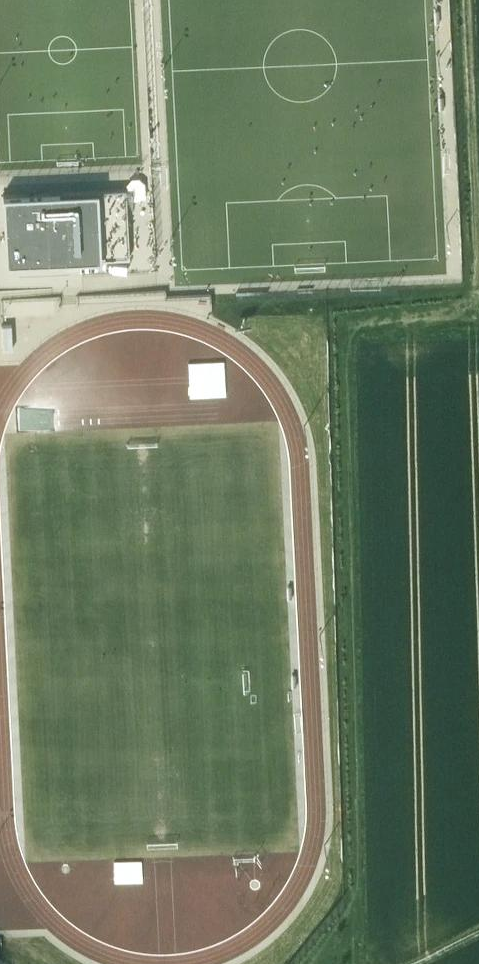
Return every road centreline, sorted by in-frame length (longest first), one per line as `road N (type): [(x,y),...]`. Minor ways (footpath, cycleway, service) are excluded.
road 1 (track): [(357,963),(346,344)]
road 2 (track): [(478,339),(346,344)]

